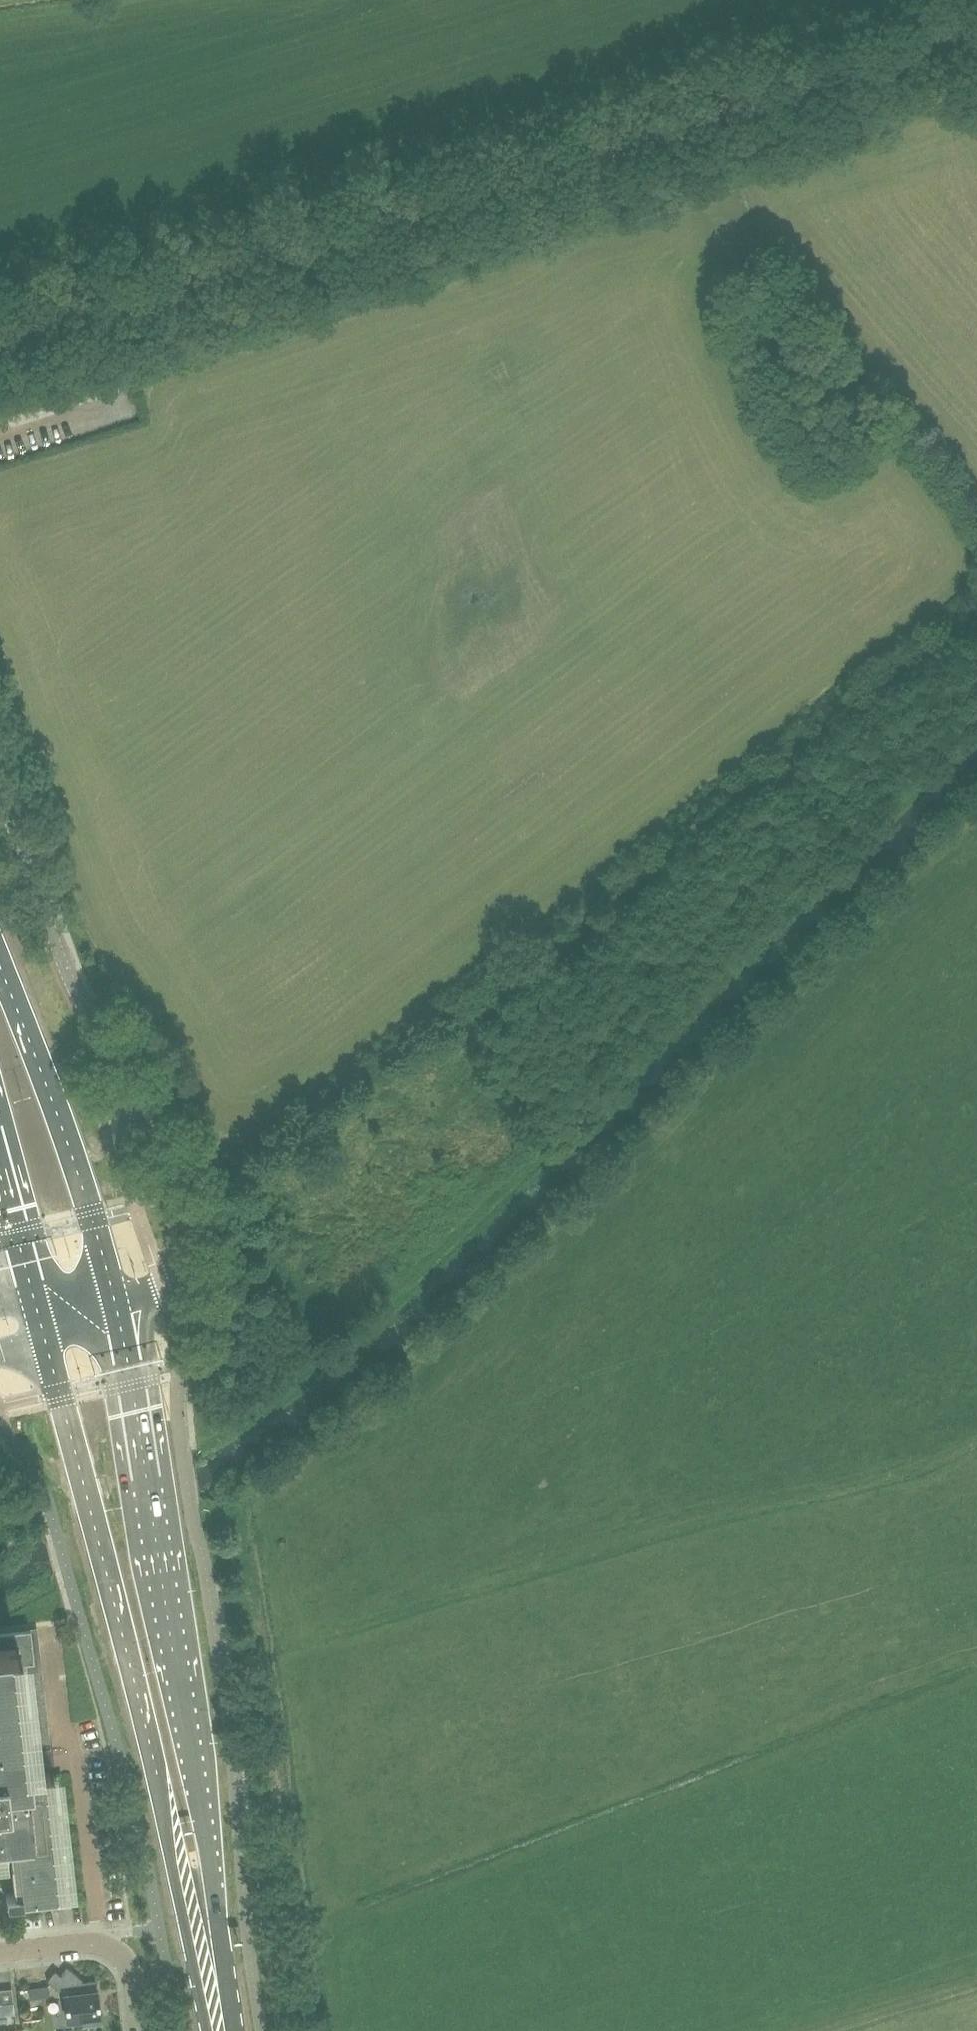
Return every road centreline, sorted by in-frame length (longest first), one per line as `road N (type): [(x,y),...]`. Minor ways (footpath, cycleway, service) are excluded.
road 1 (residential): [(0,341),(976,38)]
road 2 (primary): [(234,2030),(163,1534),(113,1287)]
road 3 (primary): [(38,1331),(128,1674),(204,2030)]
road 4 (secondary): [(113,1287),(167,1265),(176,1197),(130,1085),(71,983),(0,794)]
road 5 (primary): [(113,1287),(50,1084),(0,955)]

